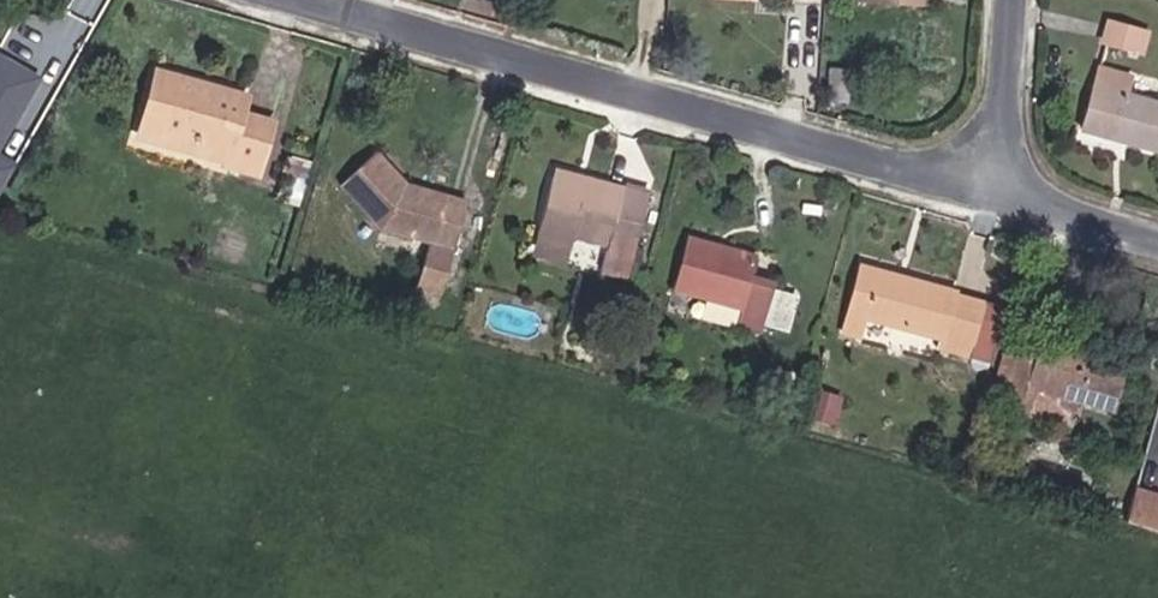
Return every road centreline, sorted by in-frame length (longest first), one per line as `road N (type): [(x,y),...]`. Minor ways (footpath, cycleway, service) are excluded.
road 1 (residential): [(1003,188),(314,0)]
road 2 (residential): [(1014,0),(1003,188)]
road 3 (residential): [(1157,232),(1003,188)]

